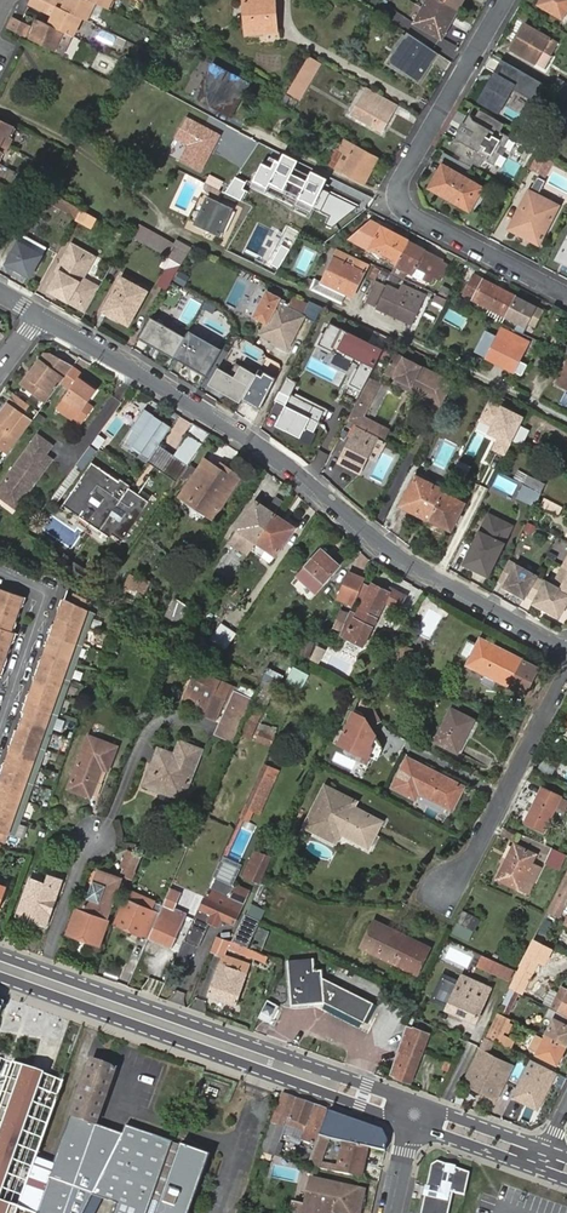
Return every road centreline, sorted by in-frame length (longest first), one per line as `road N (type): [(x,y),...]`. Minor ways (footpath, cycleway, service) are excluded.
road 1 (residential): [(39,314),(248,436),(390,553),(566,650)]
road 2 (residential): [(163,225),(566,425)]
road 3 (secondary): [(407,1100),(0,955)]
road 4 (secondary): [(0,977),(396,1119)]
road 5 (residential): [(442,889),(471,858),(566,678)]
road 6 (residential): [(505,0),(403,179),(406,207)]
road 7 (residential): [(0,728),(45,602),(44,592),(0,570)]
road 8 (residential): [(406,207),(566,295)]
road 9 (unclassified): [(406,207),(245,129)]

